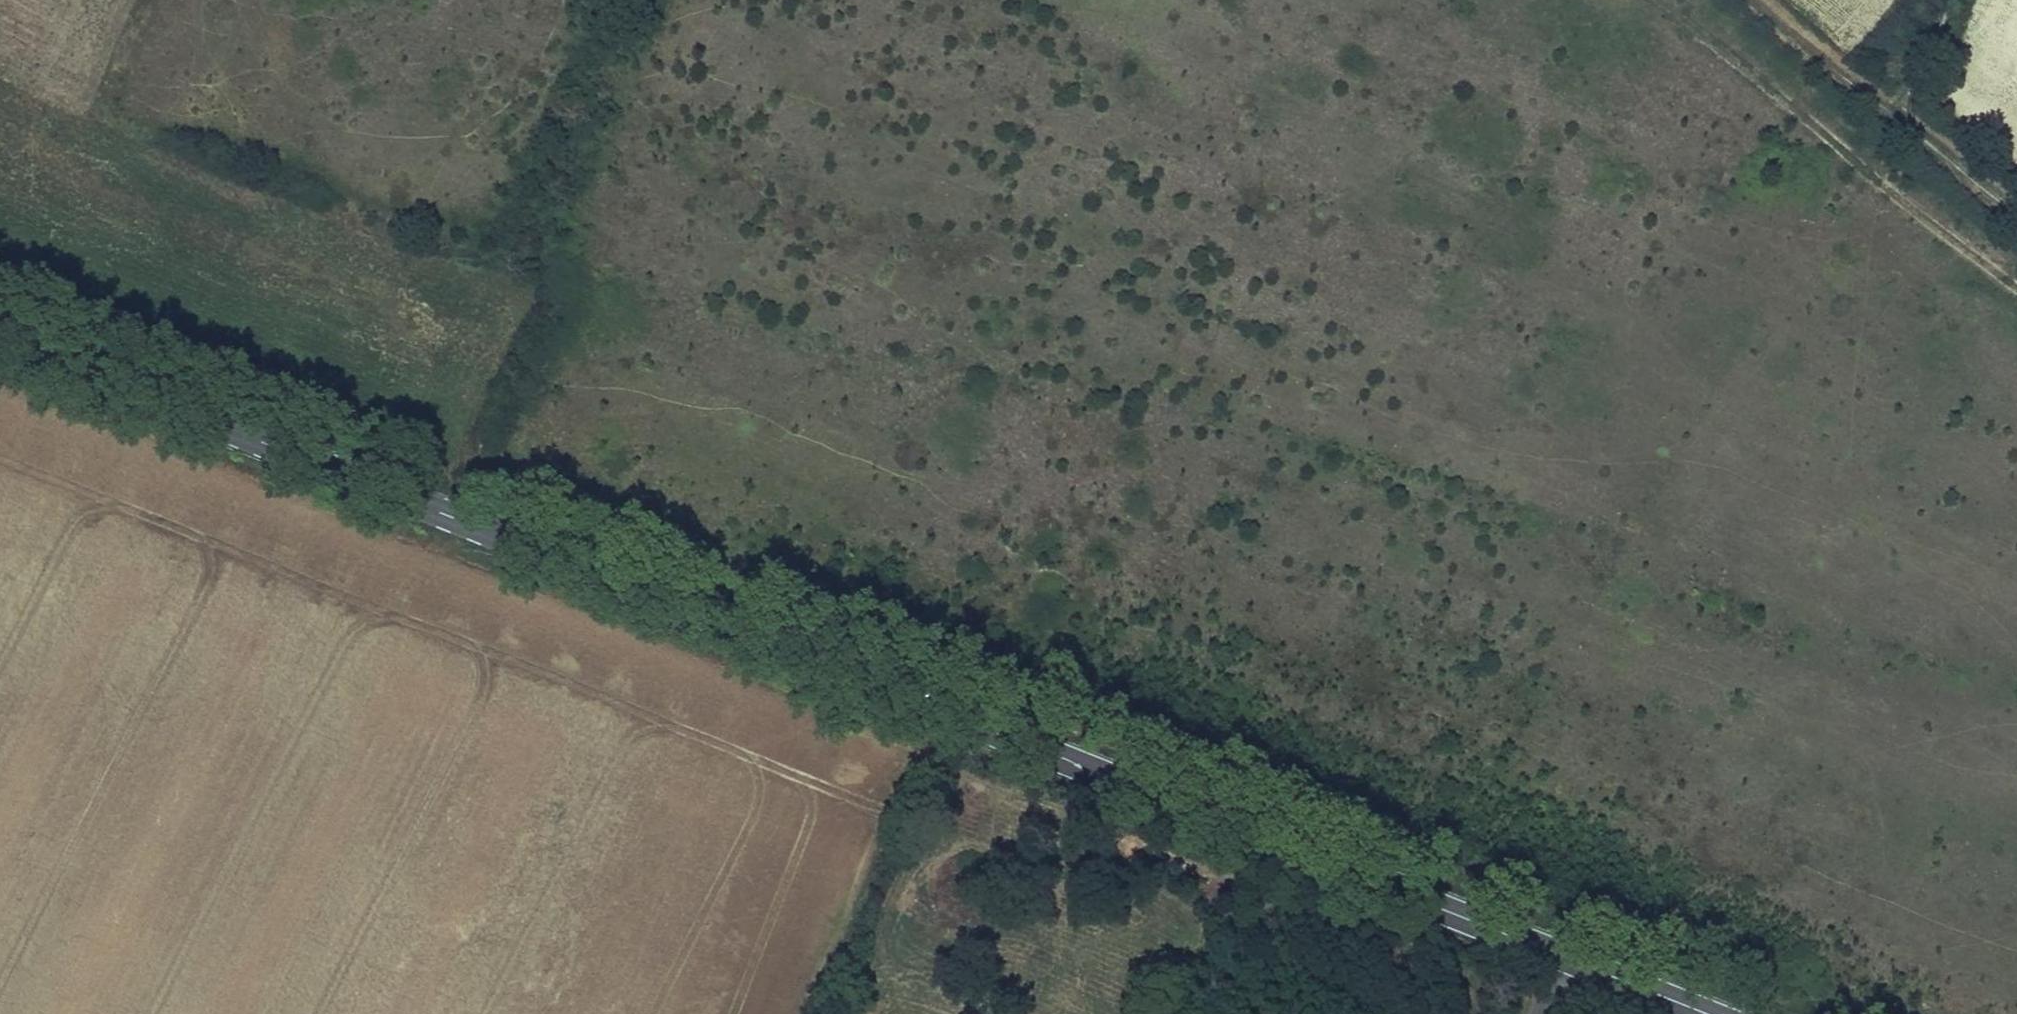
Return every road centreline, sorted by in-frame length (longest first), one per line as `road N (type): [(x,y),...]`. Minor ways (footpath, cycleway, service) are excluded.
road 1 (primary): [(1700,1013),(0,338)]
road 2 (track): [(1754,0),(1894,113)]
road 3 (track): [(1894,113),(2016,213)]

